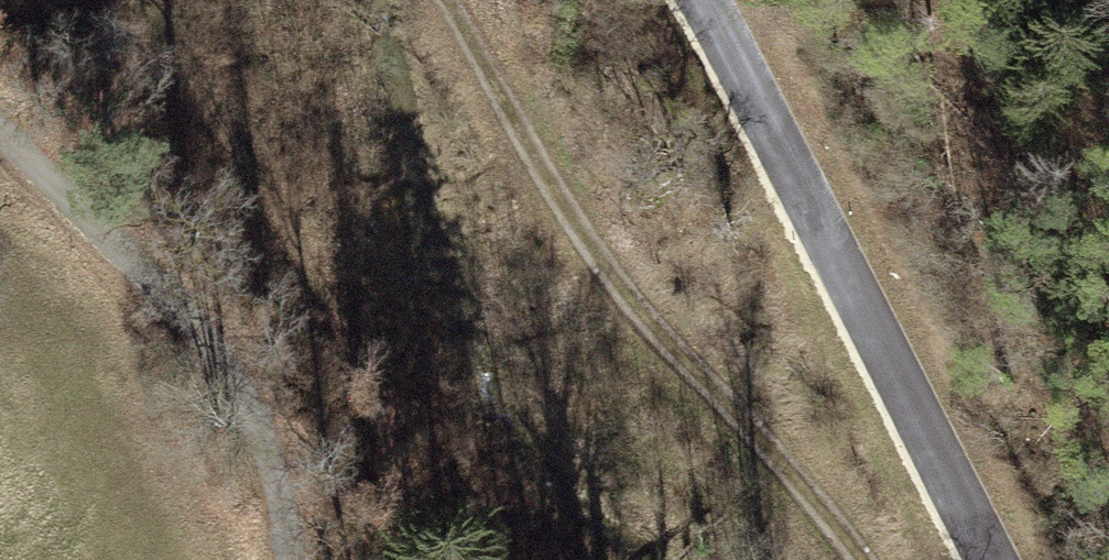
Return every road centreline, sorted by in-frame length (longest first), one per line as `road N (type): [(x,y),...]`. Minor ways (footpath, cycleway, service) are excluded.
road 1 (track): [(898,559),(661,262),(409,0)]
road 2 (tertiary): [(718,0),(810,144),(1015,559)]
road 3 (track): [(251,559),(166,317),(0,164)]

